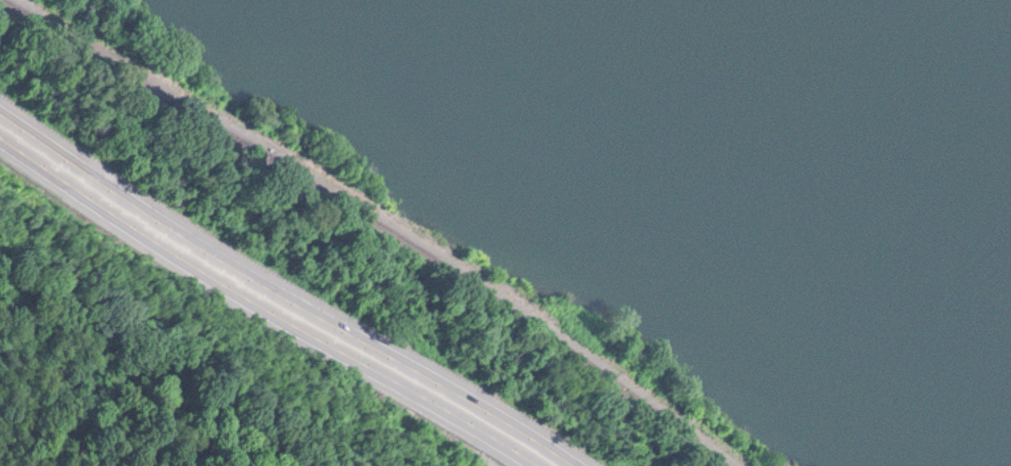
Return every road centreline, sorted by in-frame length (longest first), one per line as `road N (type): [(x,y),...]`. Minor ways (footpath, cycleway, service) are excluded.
road 1 (trunk): [(601,465),(369,335),(0,103)]
road 2 (trunk): [(0,139),(323,339),(548,465)]

